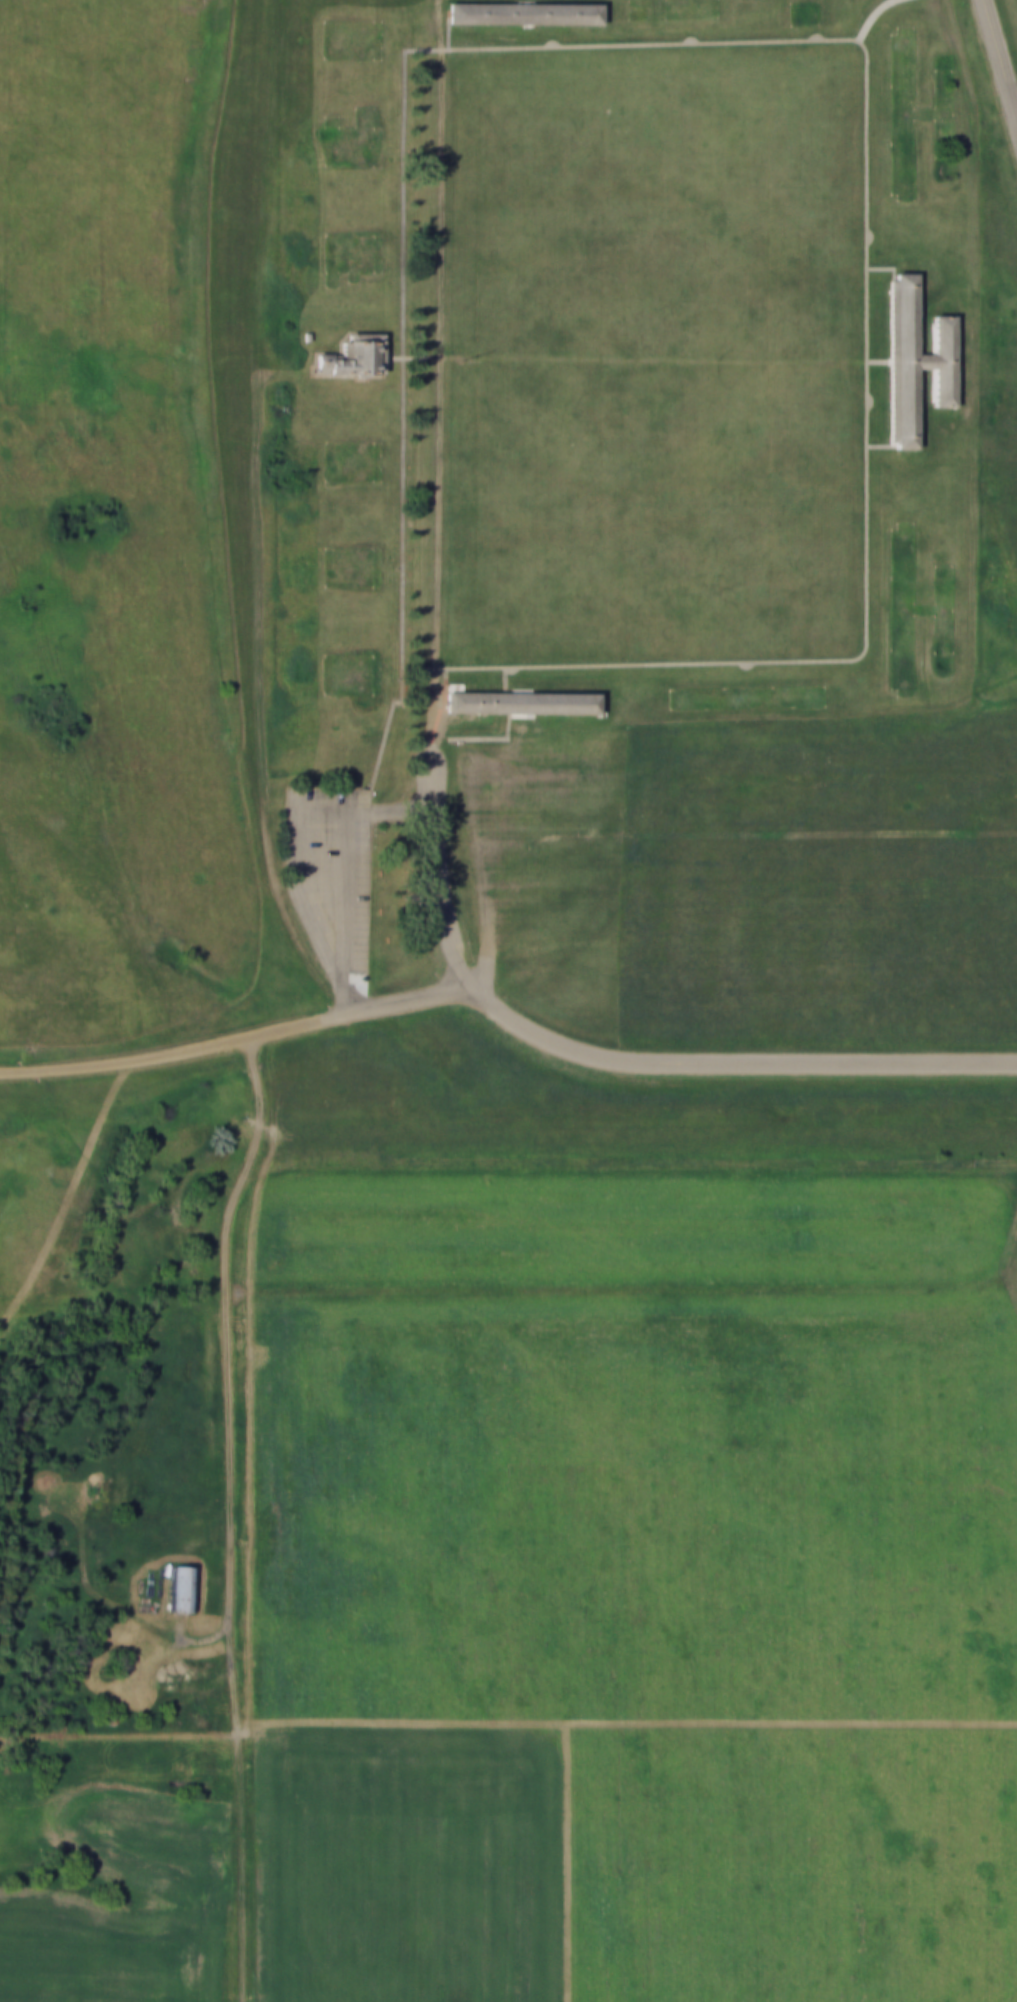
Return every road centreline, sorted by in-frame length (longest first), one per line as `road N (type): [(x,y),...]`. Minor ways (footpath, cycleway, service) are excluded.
road 1 (track): [(401,667),(848,660),(863,648),(858,42),(404,49),(401,667)]
road 2 (track): [(1016,1163),(388,1161),(286,1164),(240,1183),(223,1211),(247,2001)]
road 3 (track): [(864,361),(403,355)]

